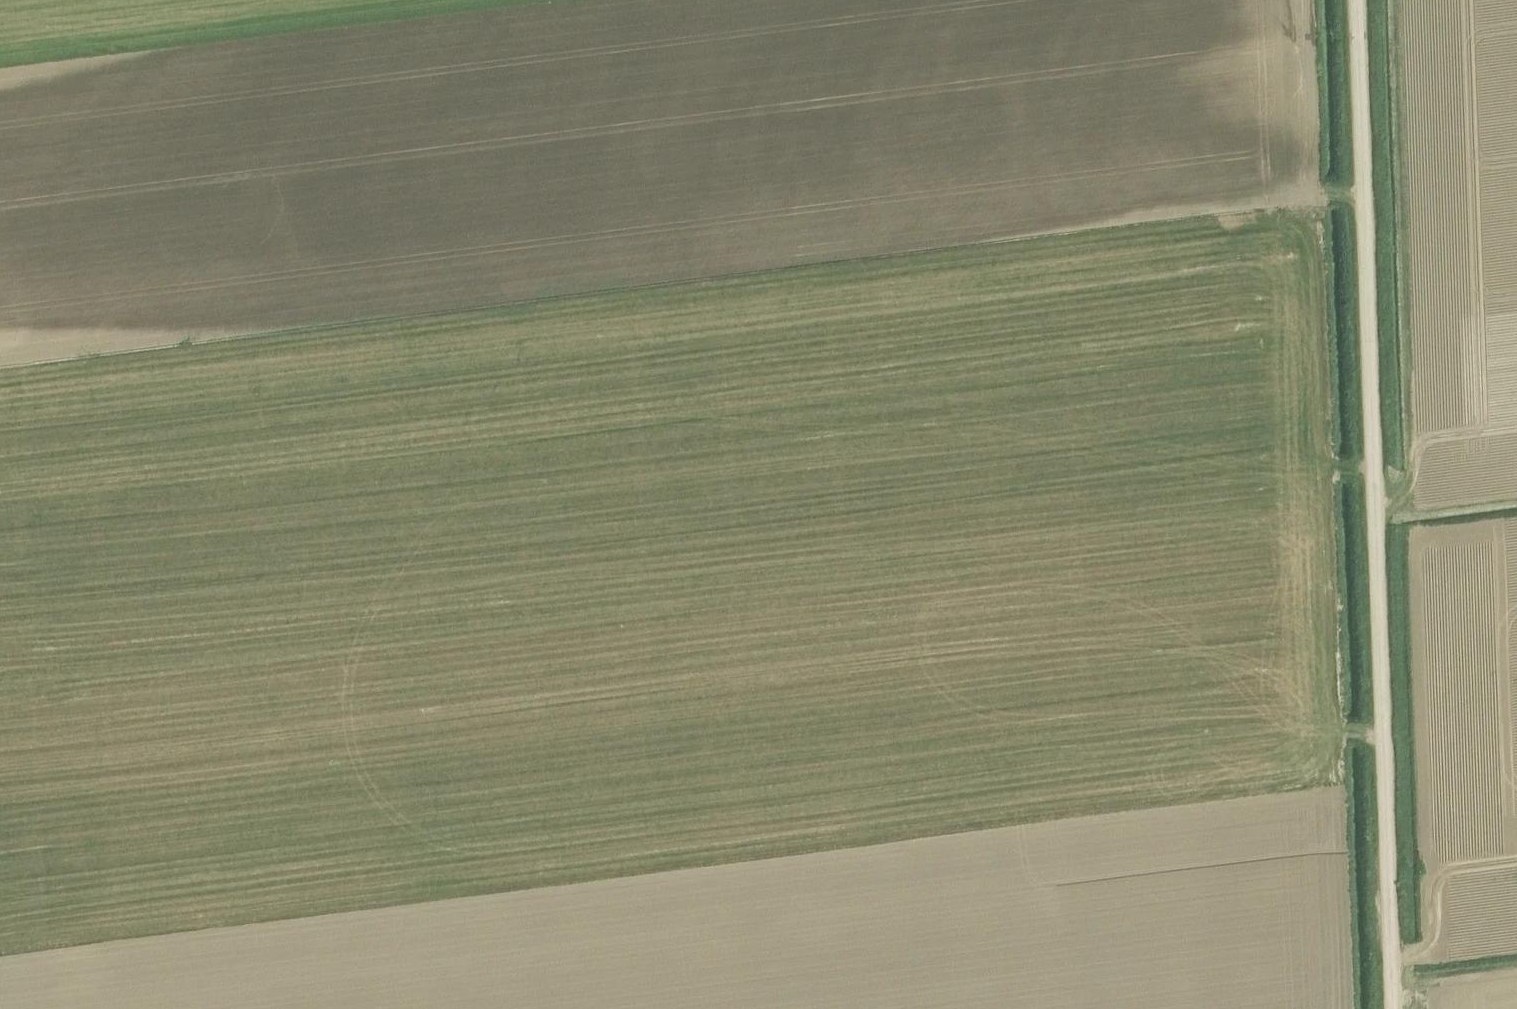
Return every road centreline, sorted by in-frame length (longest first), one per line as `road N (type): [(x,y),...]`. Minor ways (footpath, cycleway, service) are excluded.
road 1 (unclassified): [(1395,1008),(1358,0)]

